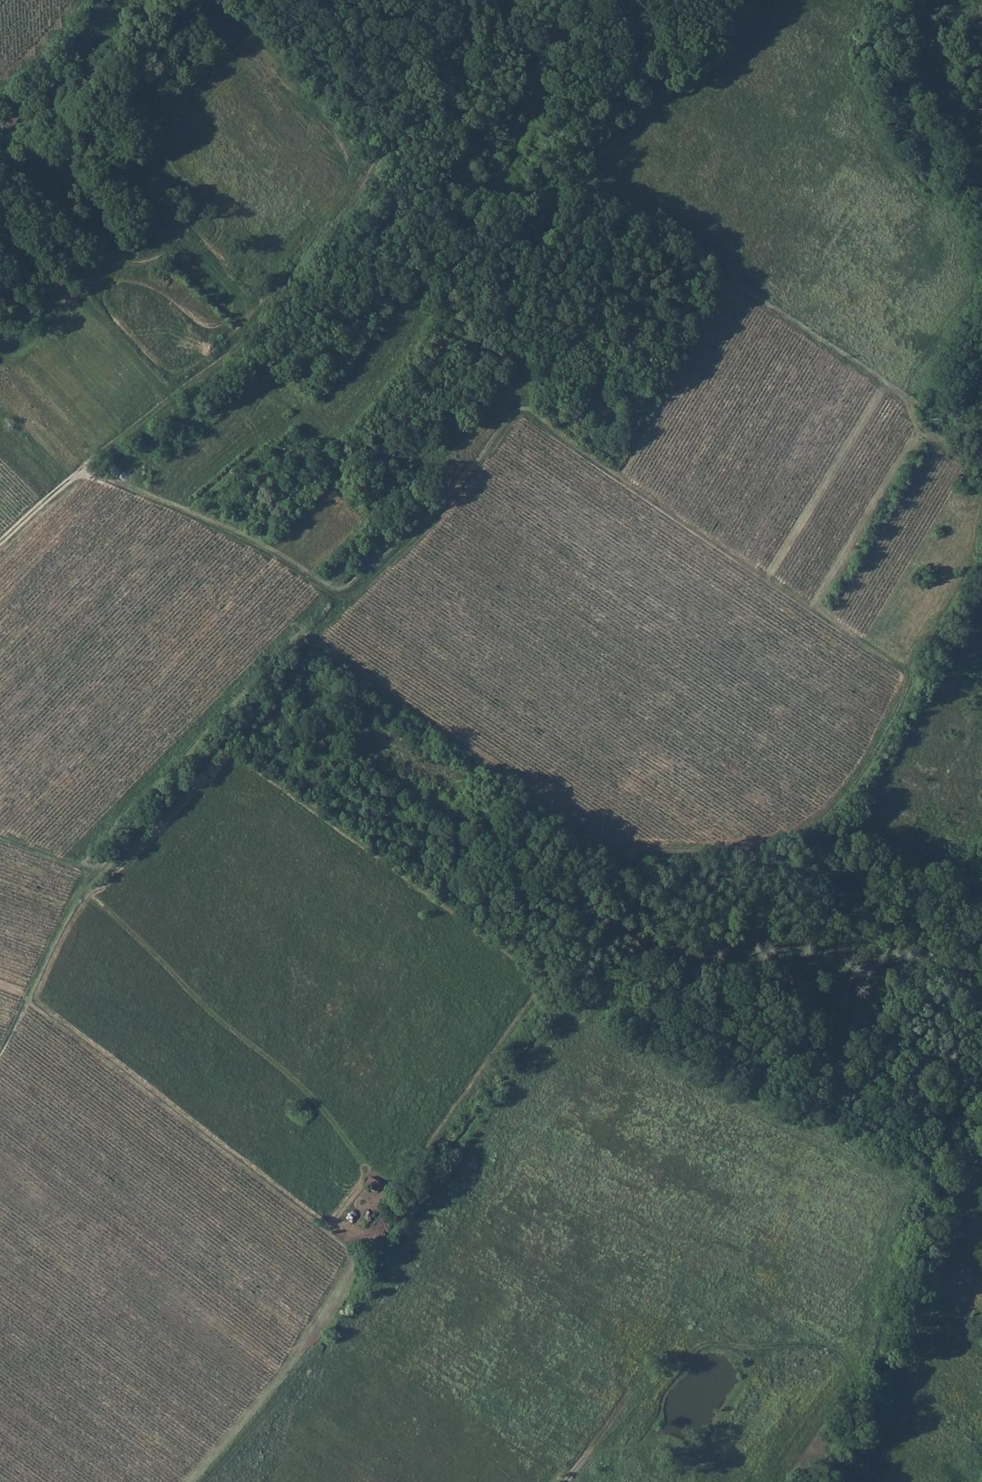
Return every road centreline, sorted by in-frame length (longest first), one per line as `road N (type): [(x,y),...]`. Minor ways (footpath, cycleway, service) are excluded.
road 1 (track): [(310,649),(603,849),(727,846),(811,822),(871,747),(905,672),(520,419),(412,551)]
road 2 (track): [(0,1052),(64,911),(97,872),(0,838)]
road 3 (track): [(97,872),(310,649)]
road 4 (track): [(206,1481),(277,1404),(285,1363),(352,1260)]
road 5 (track): [(412,551),(310,649)]
road 6 (track): [(0,545),(93,458)]

